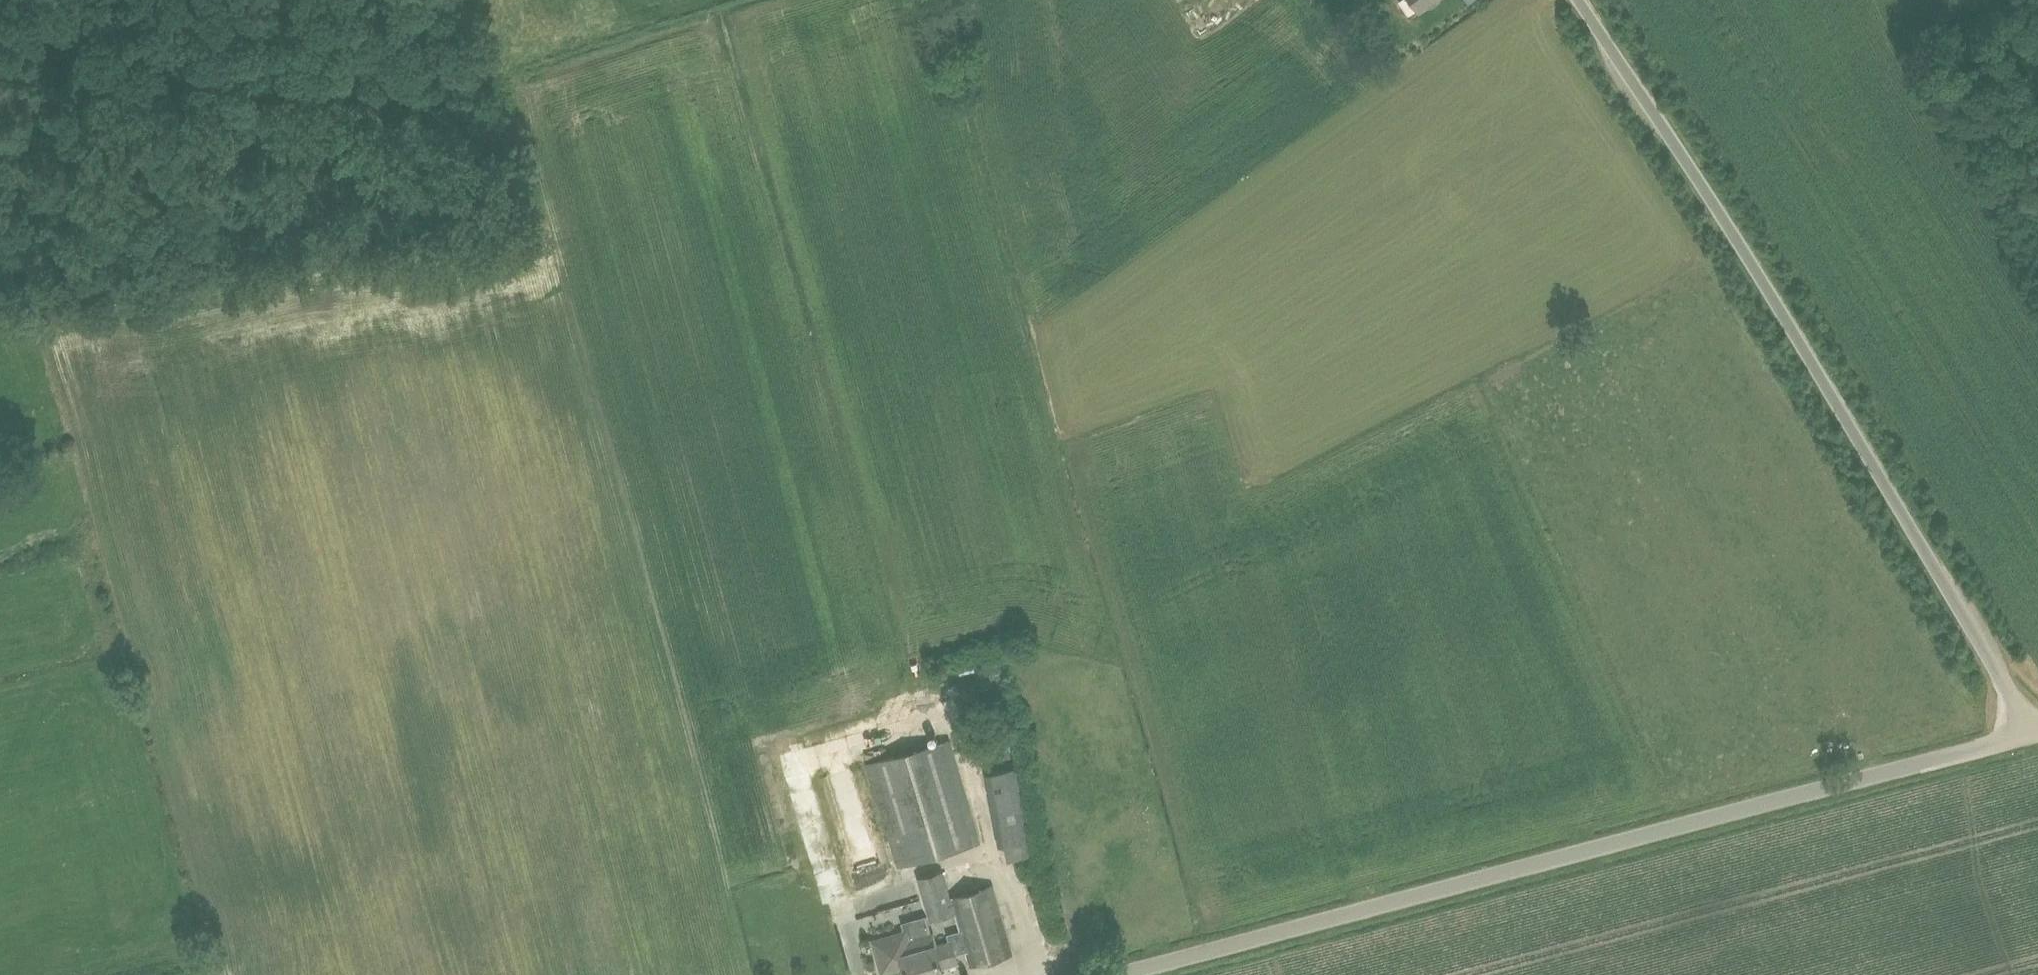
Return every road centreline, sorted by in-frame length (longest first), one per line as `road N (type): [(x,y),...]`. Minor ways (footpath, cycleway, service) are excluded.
road 1 (unclassified): [(1120,974),(2030,735)]
road 2 (unclassified): [(2030,735),(1787,322),(1578,0)]

